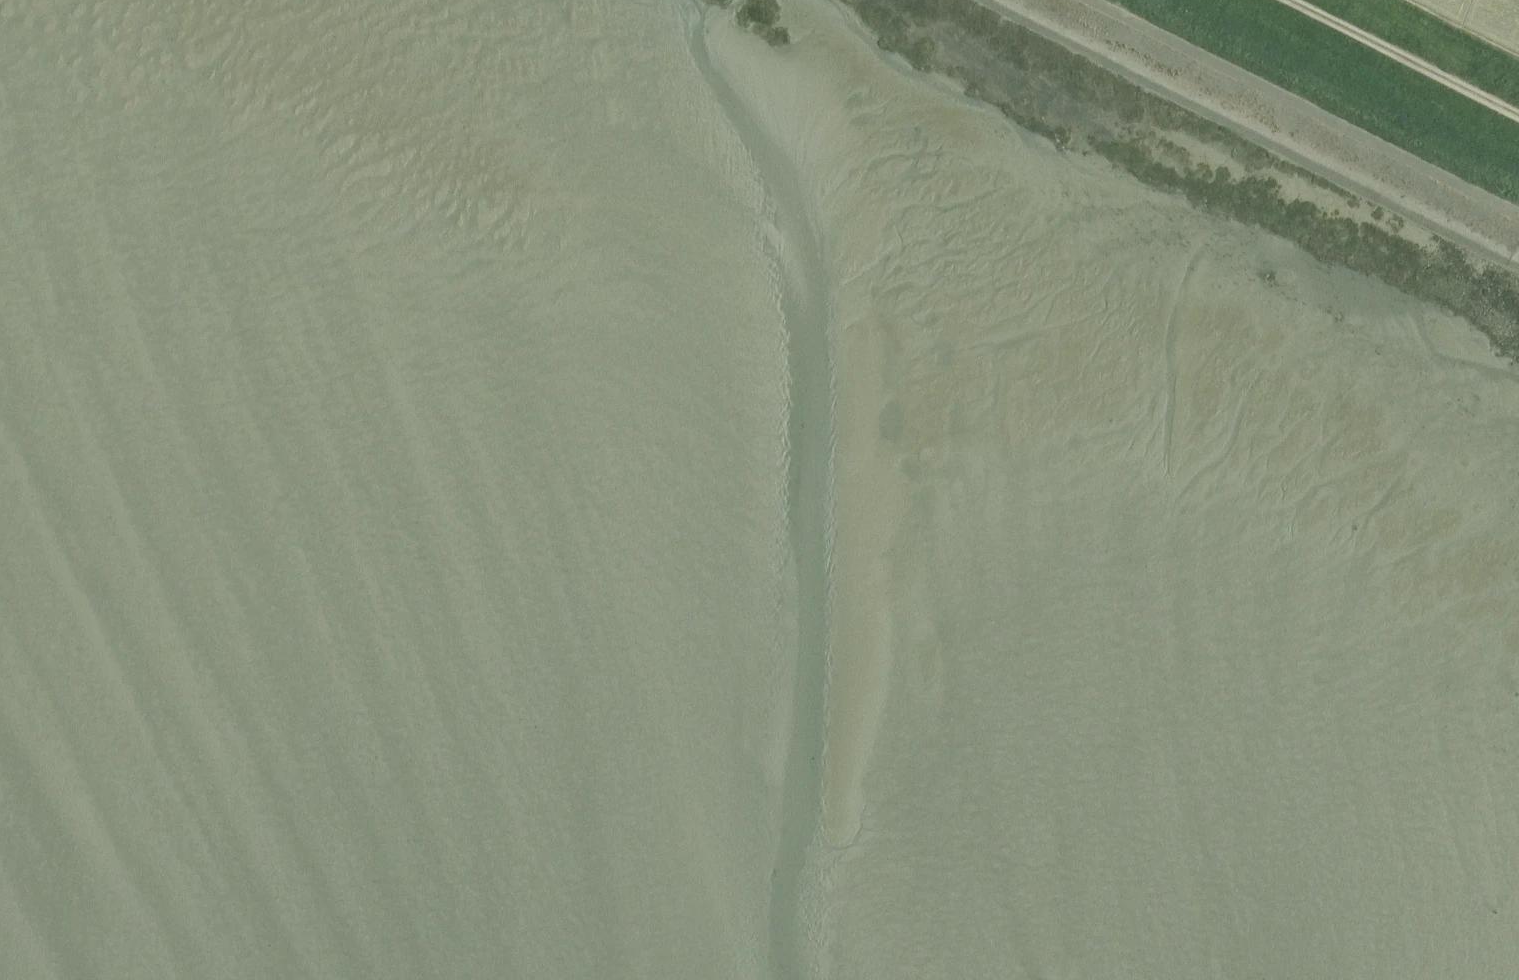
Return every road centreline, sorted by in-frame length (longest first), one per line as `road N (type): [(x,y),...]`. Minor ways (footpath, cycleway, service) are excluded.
road 1 (track): [(1295,0),(1518,109)]

